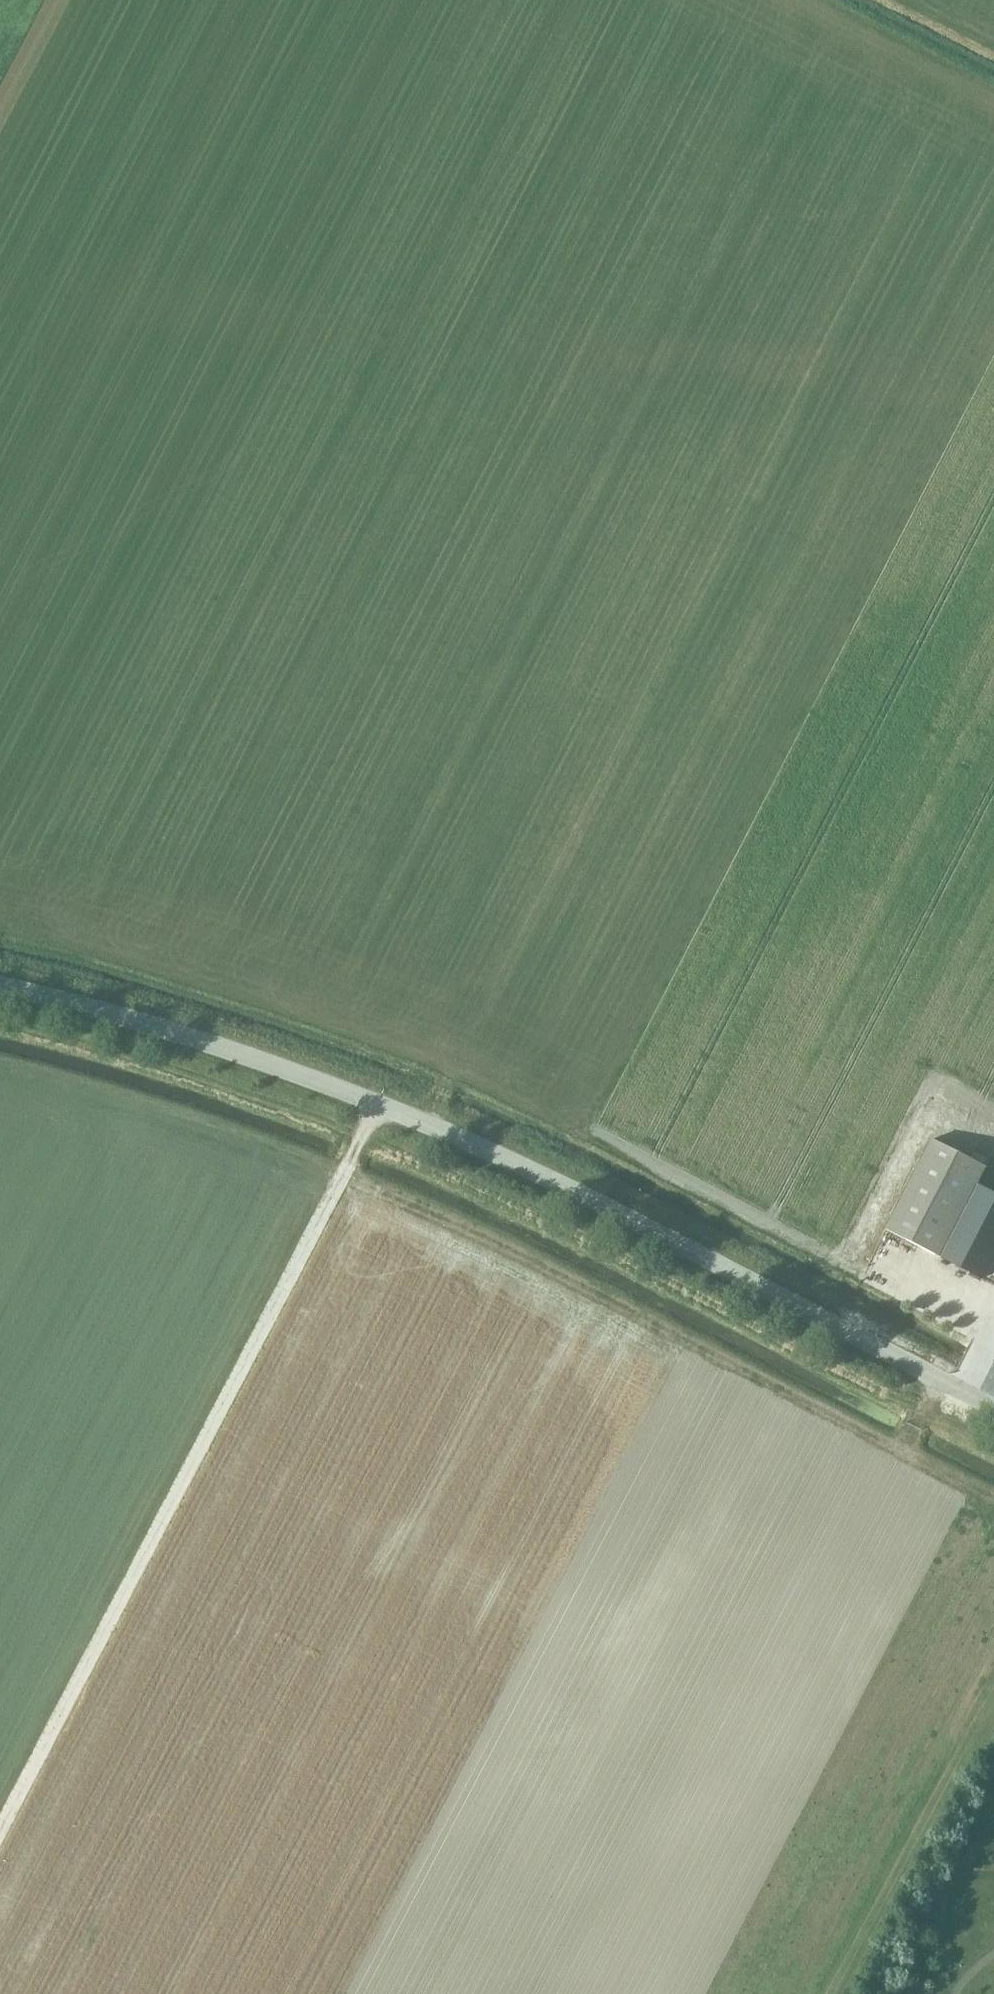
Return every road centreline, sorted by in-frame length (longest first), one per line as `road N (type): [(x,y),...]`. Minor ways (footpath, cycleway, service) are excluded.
road 1 (unclassified): [(993,1410),(416,1119),(229,1051),(0,988)]

